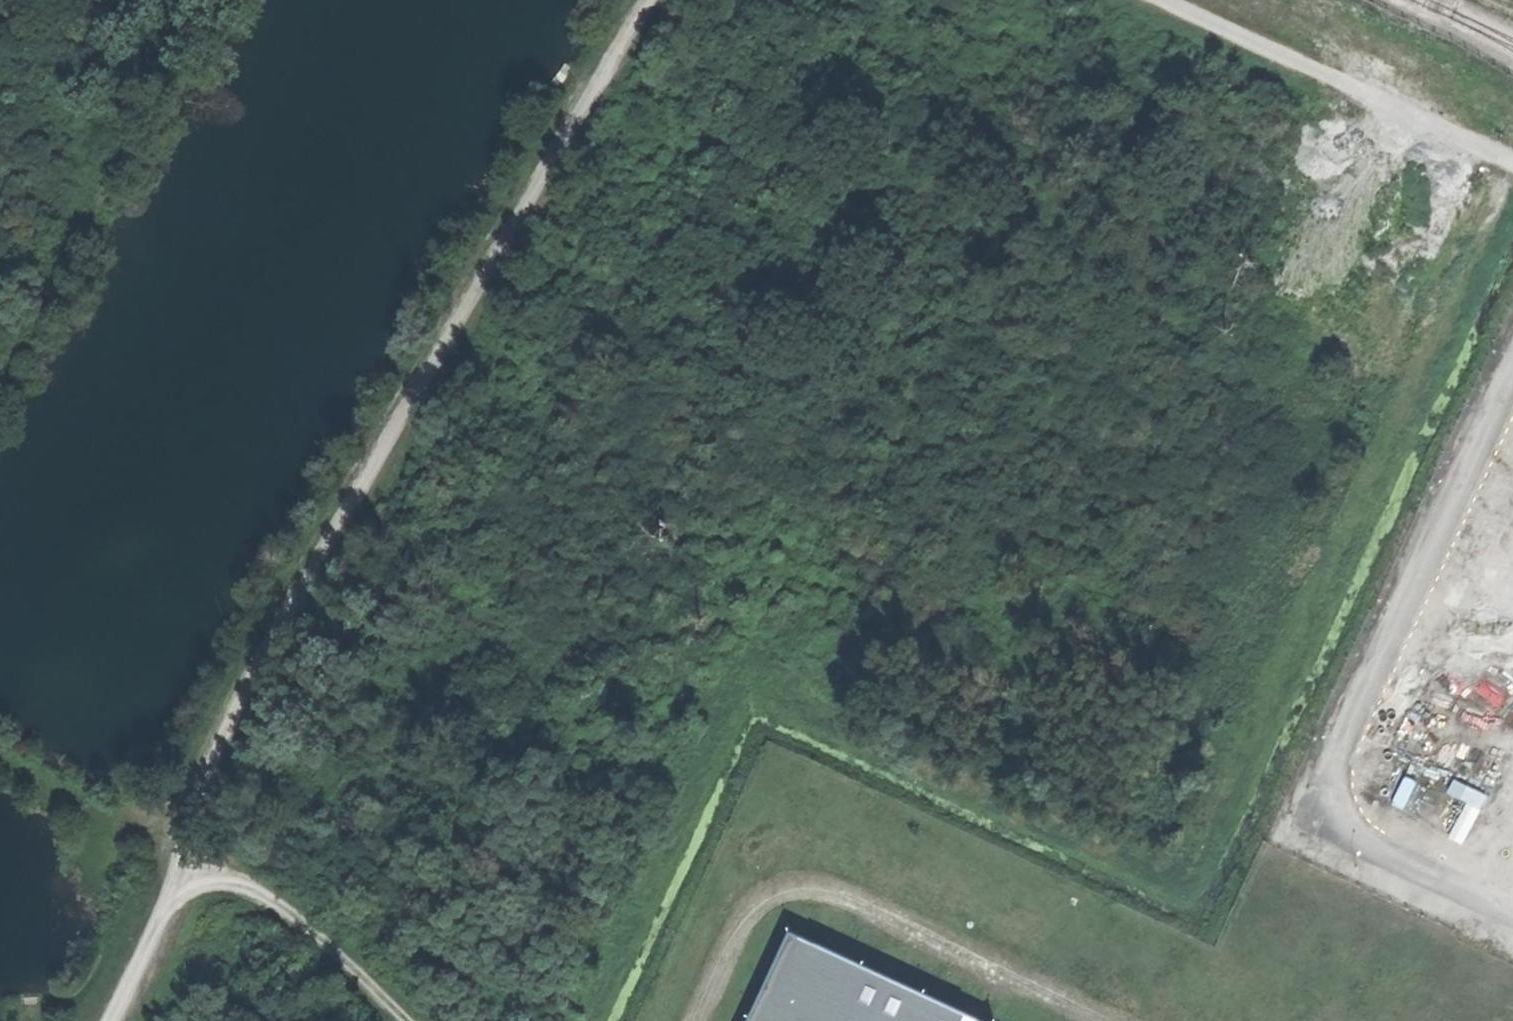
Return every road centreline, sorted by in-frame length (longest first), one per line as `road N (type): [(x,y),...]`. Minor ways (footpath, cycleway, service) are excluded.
road 1 (track): [(116,1020),(184,891),(217,883),(301,923),(404,1020)]
road 2 (track): [(1512,163),(1165,0)]

